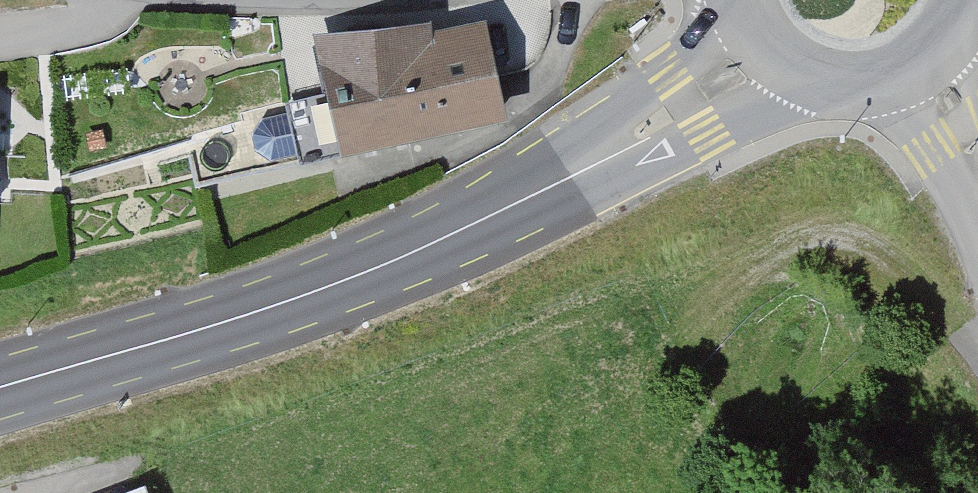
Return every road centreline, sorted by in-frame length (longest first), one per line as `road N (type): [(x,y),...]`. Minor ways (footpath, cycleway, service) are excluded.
road 1 (secondary): [(521,200),(319,290),(0,387)]
road 2 (secondary): [(521,200),(819,87)]
road 3 (secondary): [(739,11),(521,200)]
road 4 (unclassified): [(876,86),(905,113),(977,214)]
road 5 (secondary): [(876,86),(935,56),(965,5)]

